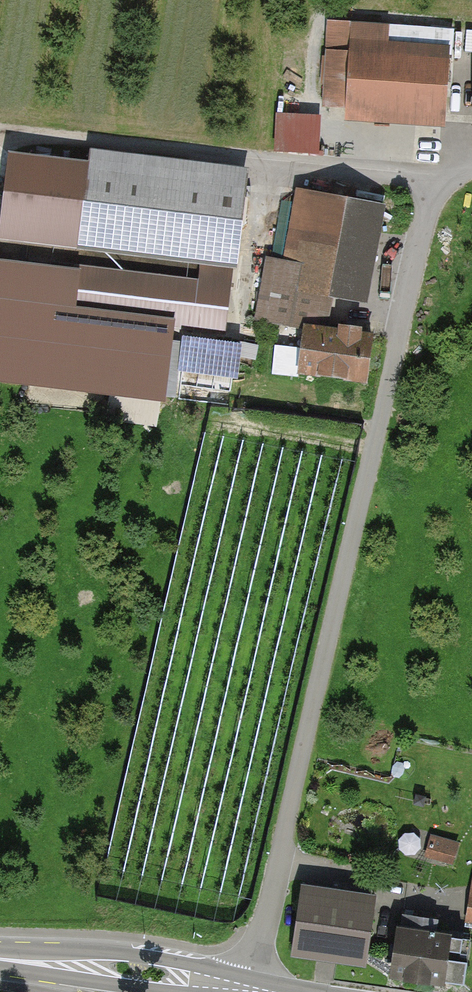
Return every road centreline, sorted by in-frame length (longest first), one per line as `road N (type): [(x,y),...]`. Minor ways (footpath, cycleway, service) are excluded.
road 1 (unclassified): [(246,989),(351,570),(432,188),(471,169)]
road 2 (track): [(0,128),(367,159),(432,188)]
road 3 (secondary): [(0,959),(246,989)]

